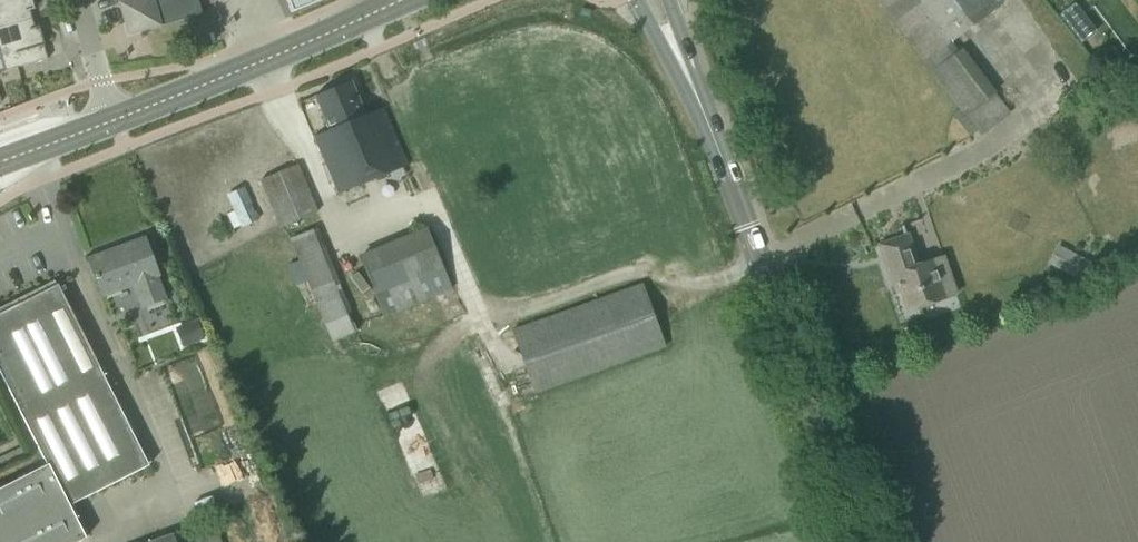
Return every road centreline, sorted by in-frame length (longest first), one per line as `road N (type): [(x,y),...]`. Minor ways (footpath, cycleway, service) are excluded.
road 1 (secondary): [(858,541),(680,54)]
road 2 (tertiary): [(117,120),(400,0)]
road 3 (residential): [(80,0),(117,120)]
road 4 (tertiary): [(0,163),(117,120)]

